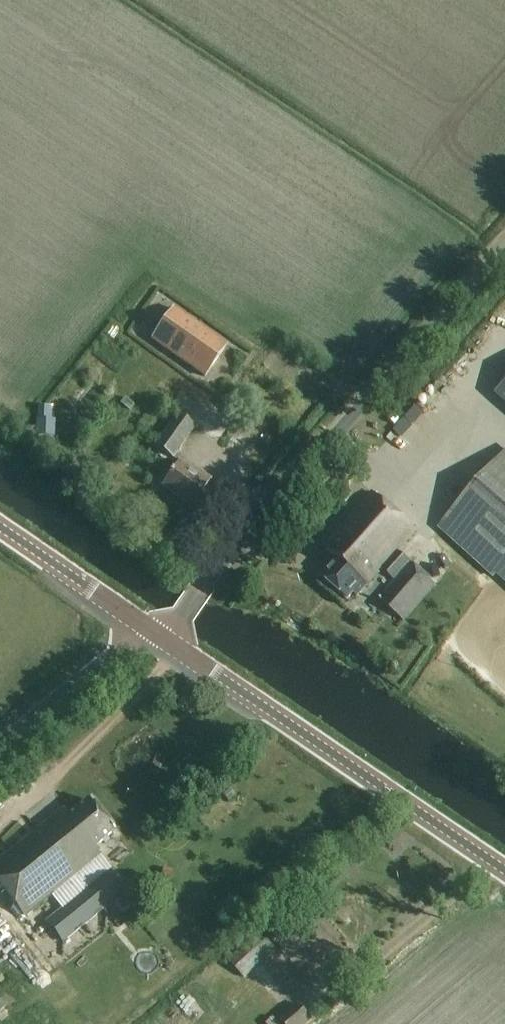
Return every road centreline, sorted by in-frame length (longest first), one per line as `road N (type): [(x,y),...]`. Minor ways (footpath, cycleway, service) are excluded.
road 1 (unclassified): [(165,640),(243,532),(504,242)]
road 2 (tertiary): [(504,870),(165,640)]
road 3 (unclassified): [(0,748),(148,628)]
road 4 (tertiary): [(148,628),(0,527)]

